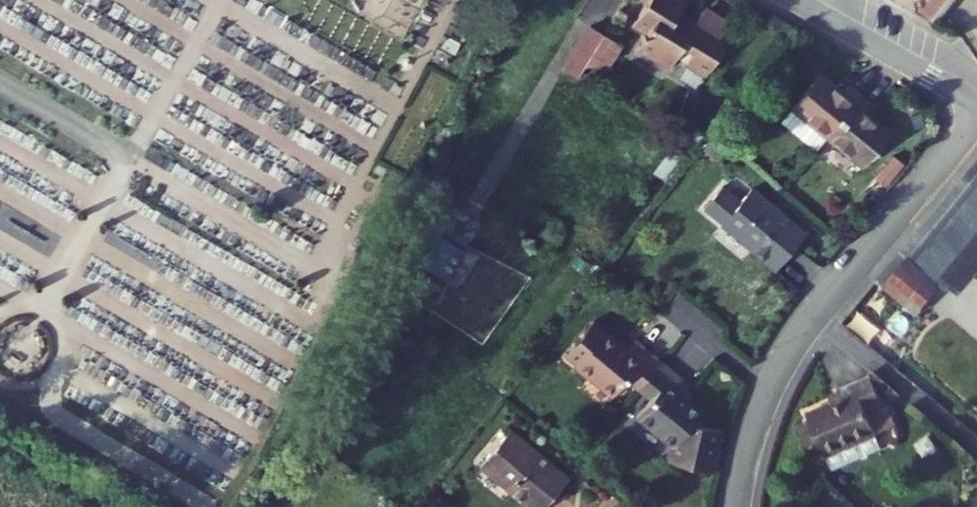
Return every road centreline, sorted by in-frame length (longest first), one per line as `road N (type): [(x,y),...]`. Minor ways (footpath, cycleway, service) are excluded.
road 1 (residential): [(737,506),(752,440),(790,355),(976,121)]
road 2 (residential): [(791,0),(976,105)]

